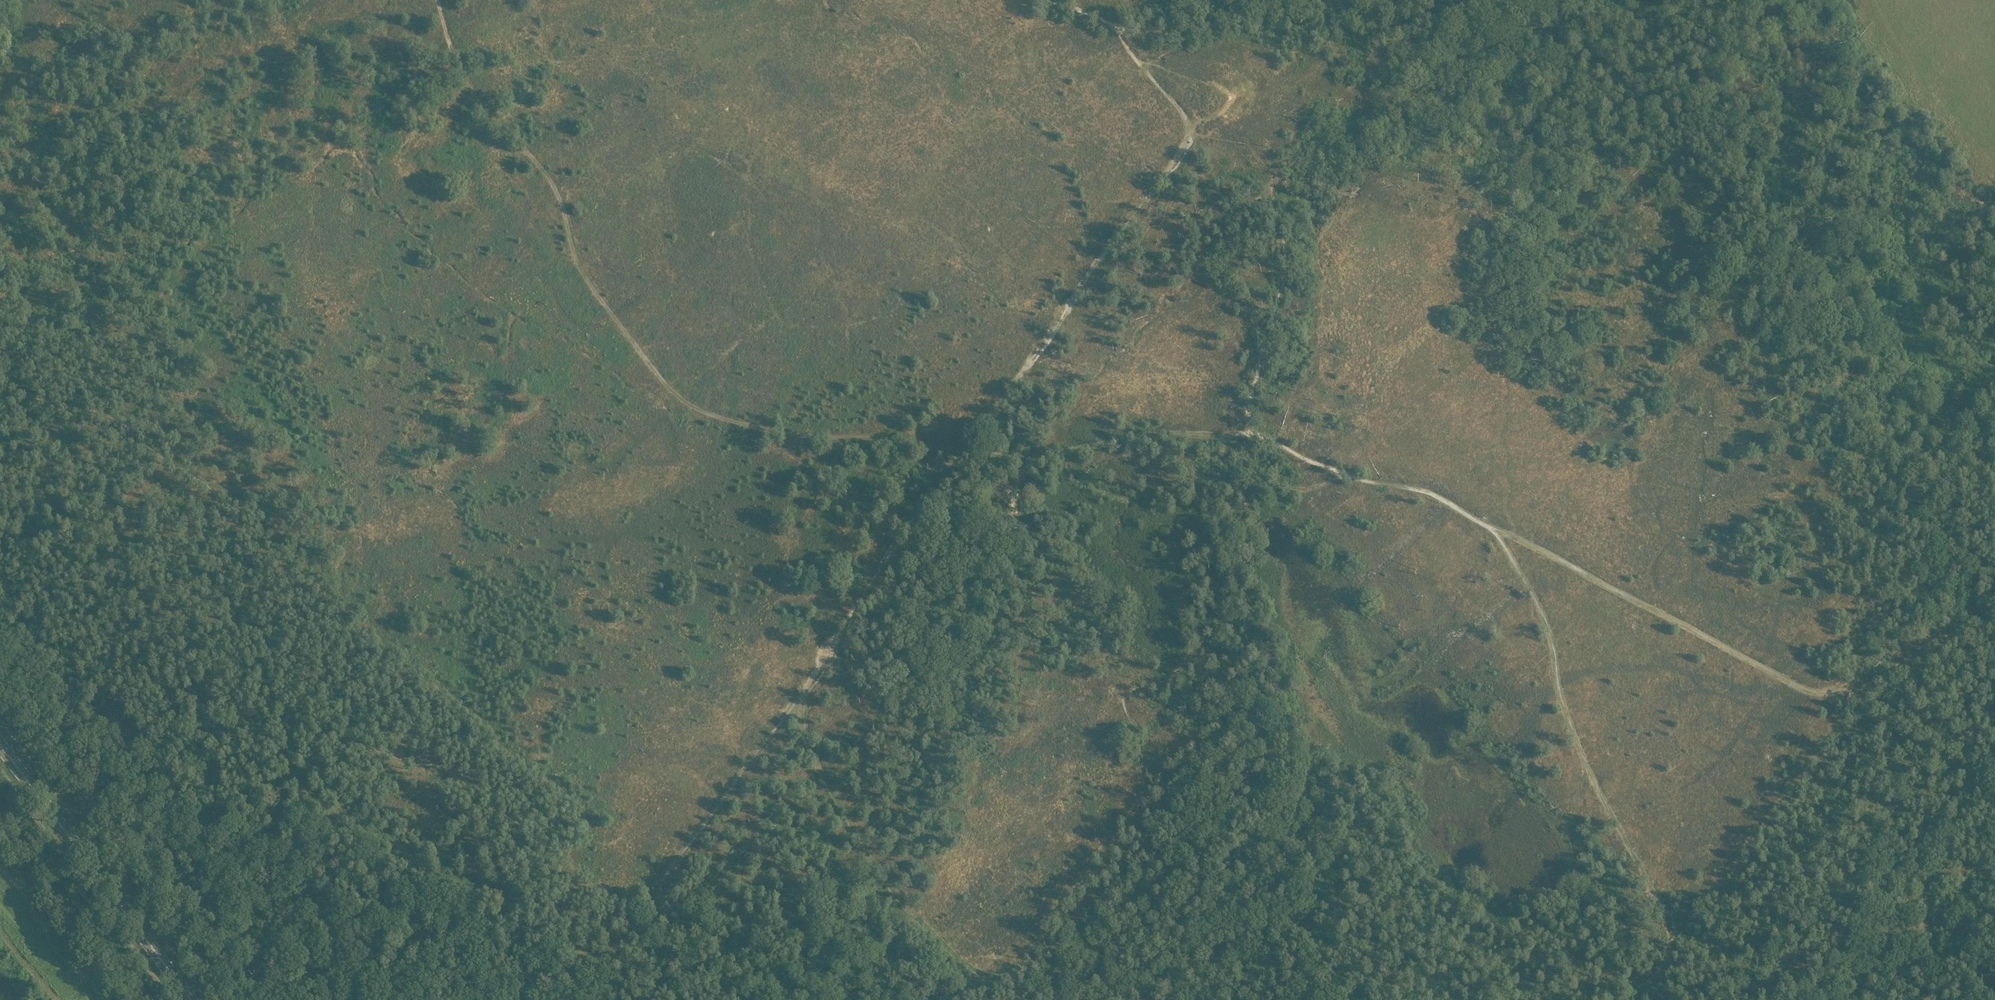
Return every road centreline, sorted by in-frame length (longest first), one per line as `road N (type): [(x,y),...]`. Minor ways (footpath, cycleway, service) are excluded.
road 1 (primary): [(194,999),(0,741)]

